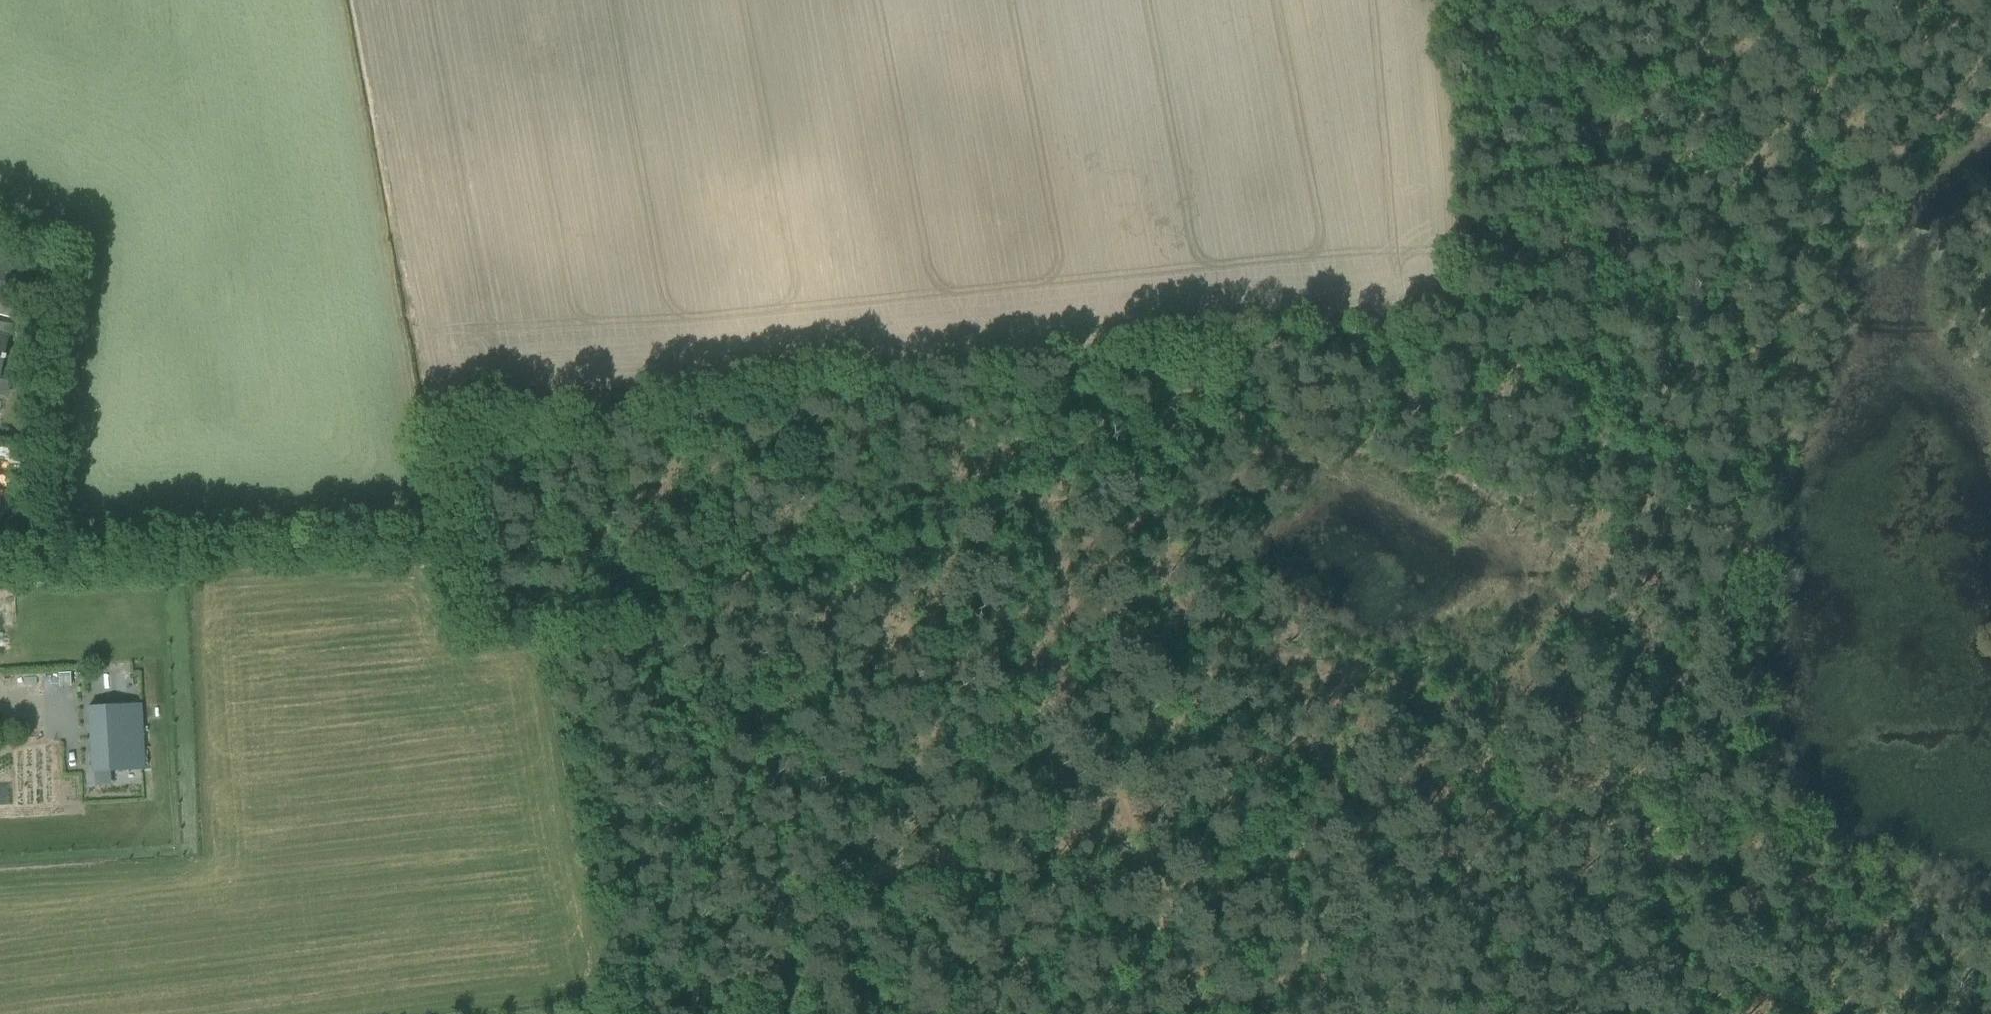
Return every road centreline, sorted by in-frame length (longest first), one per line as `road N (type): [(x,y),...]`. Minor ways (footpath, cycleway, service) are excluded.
road 1 (track): [(1057,555),(814,557),(735,576),(730,610),(871,1013)]
road 2 (track): [(1057,555),(1183,517),(1419,361),(1468,314)]
road 3 (track): [(1745,1013),(1749,896),(1713,675),(1726,555)]
road 4 (track): [(1468,314),(1560,220),(1746,0)]

